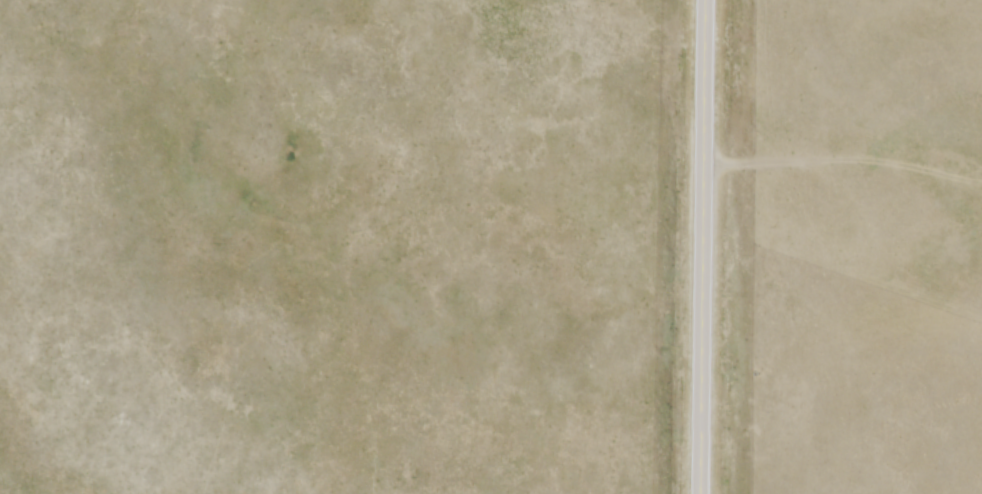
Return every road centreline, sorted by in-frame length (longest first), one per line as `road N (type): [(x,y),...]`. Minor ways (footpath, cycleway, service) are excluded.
road 1 (secondary): [(697,493),(704,0)]

